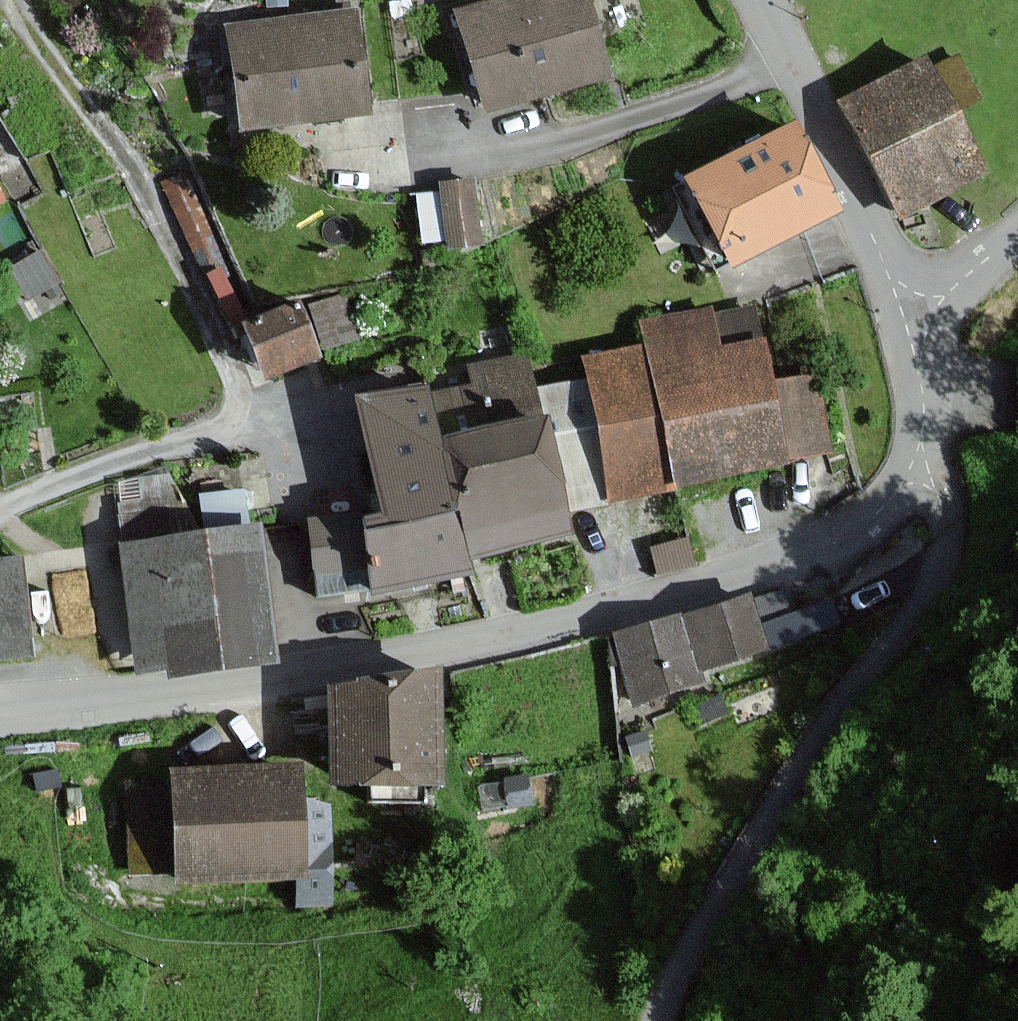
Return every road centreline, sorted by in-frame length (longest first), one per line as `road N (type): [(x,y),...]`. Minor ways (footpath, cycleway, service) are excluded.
road 1 (residential): [(0,706),(374,666),(686,595),(829,543),(892,503),(910,477)]
road 2 (track): [(8,1),(131,162),(221,355),(231,408),(188,439),(0,512)]
road 3 (unclassified): [(910,477),(940,499),(945,543),(929,594),(838,714),(724,888),(659,1020)]
road 4 (track): [(373,158),(532,149),(731,81),(784,52)]
road 5 (residential): [(917,309),(757,0)]
road 6 (residential): [(910,477),(925,383),(917,309)]
road 7 (unclassified): [(917,309),(1017,233)]

